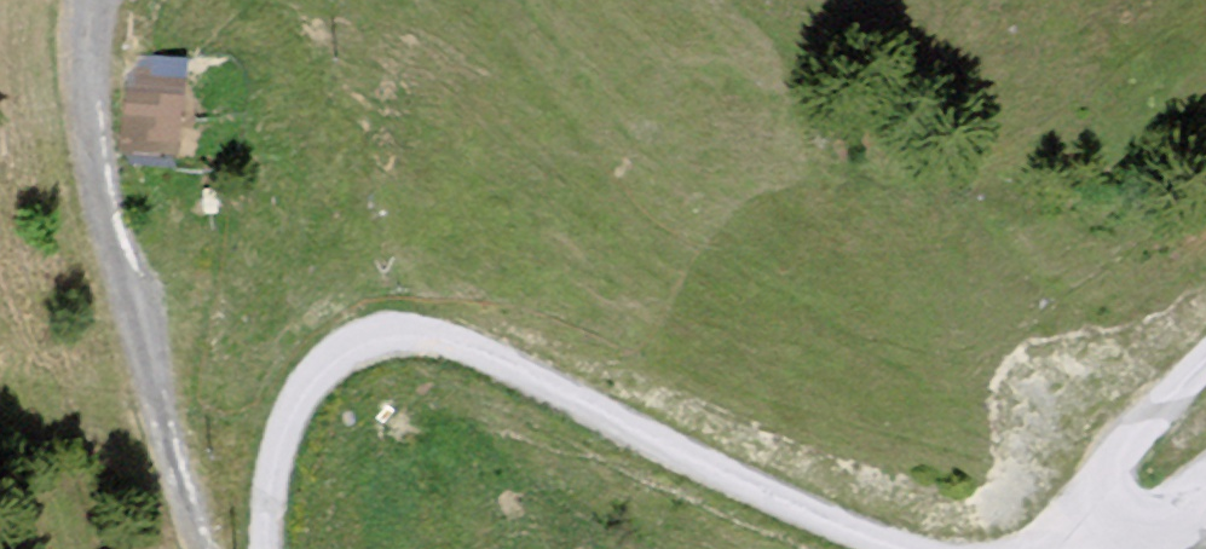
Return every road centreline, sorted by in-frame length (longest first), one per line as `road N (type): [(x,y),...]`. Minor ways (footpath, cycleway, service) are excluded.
road 1 (track): [(869,548),(516,378),(404,347),(361,354),(316,381),(287,429),(266,548)]
road 2 (track): [(194,548),(81,122),(80,43),(95,0)]
road 3 (track): [(1205,373),(1126,454),(1110,499),(1126,540),(1157,545),(1196,528),(1205,513)]

